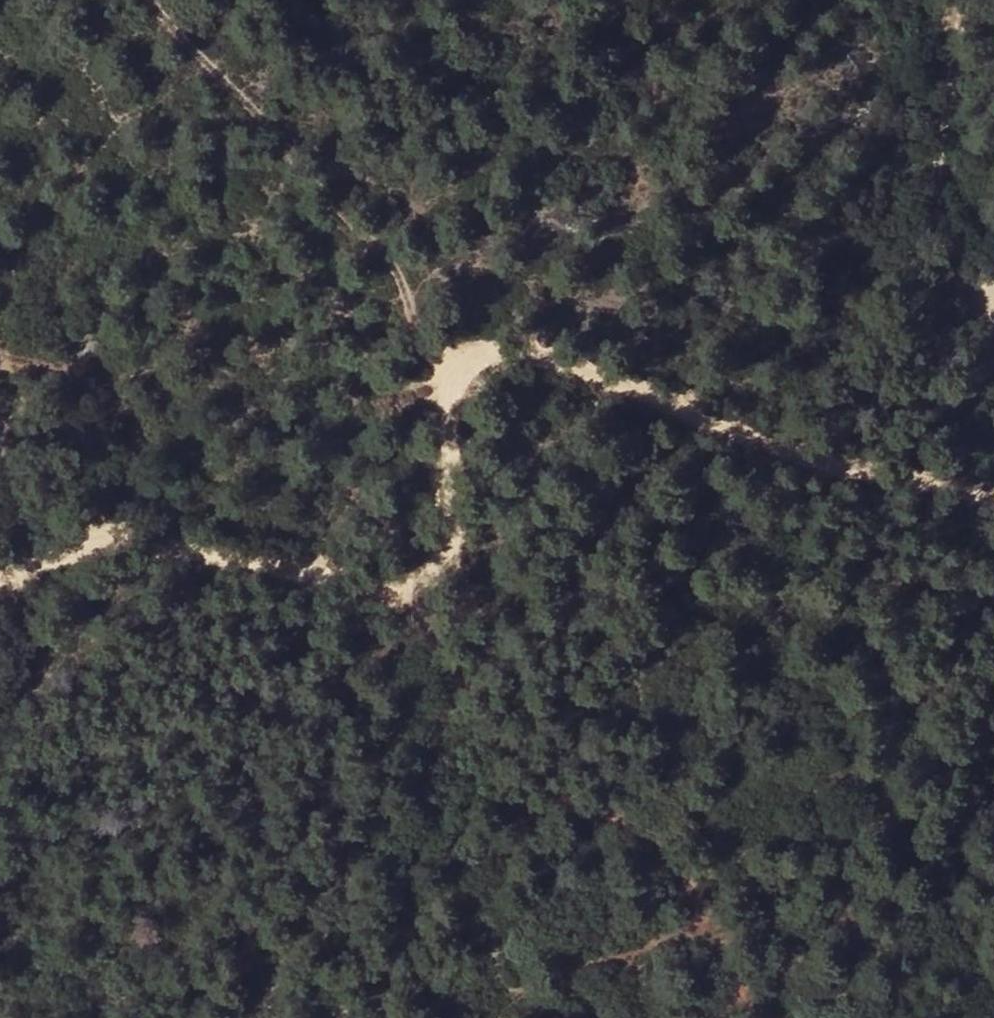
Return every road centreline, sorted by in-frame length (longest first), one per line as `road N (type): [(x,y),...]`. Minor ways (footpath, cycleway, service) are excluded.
road 1 (track): [(993,503),(723,434),(585,374),(518,351),(476,349),(455,375),(445,406),(458,452),(460,520),(443,567),(398,591),(120,541),(81,555),(0,613)]
road 2 (track): [(769,1017),(736,988),(694,890),(635,821)]

